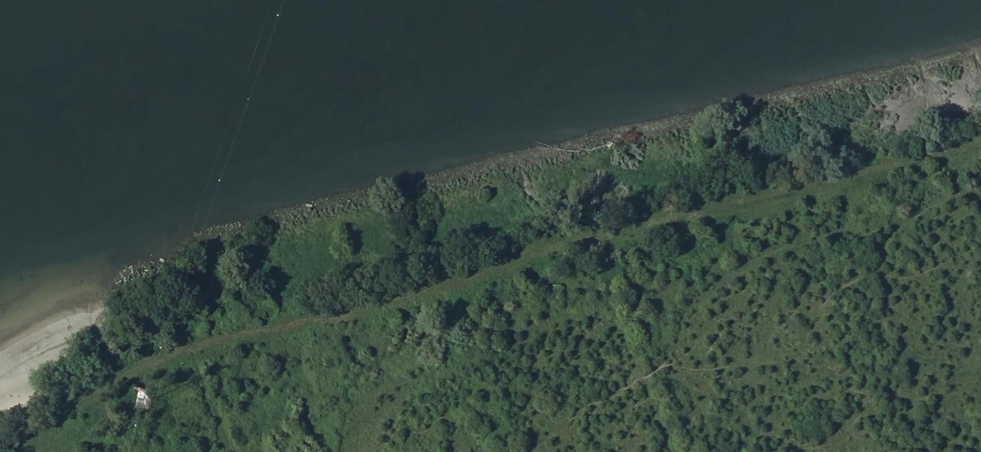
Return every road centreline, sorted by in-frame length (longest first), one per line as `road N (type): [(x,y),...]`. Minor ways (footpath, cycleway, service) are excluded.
road 1 (track): [(980,147),(691,209),(183,349),(88,383),(28,451)]

